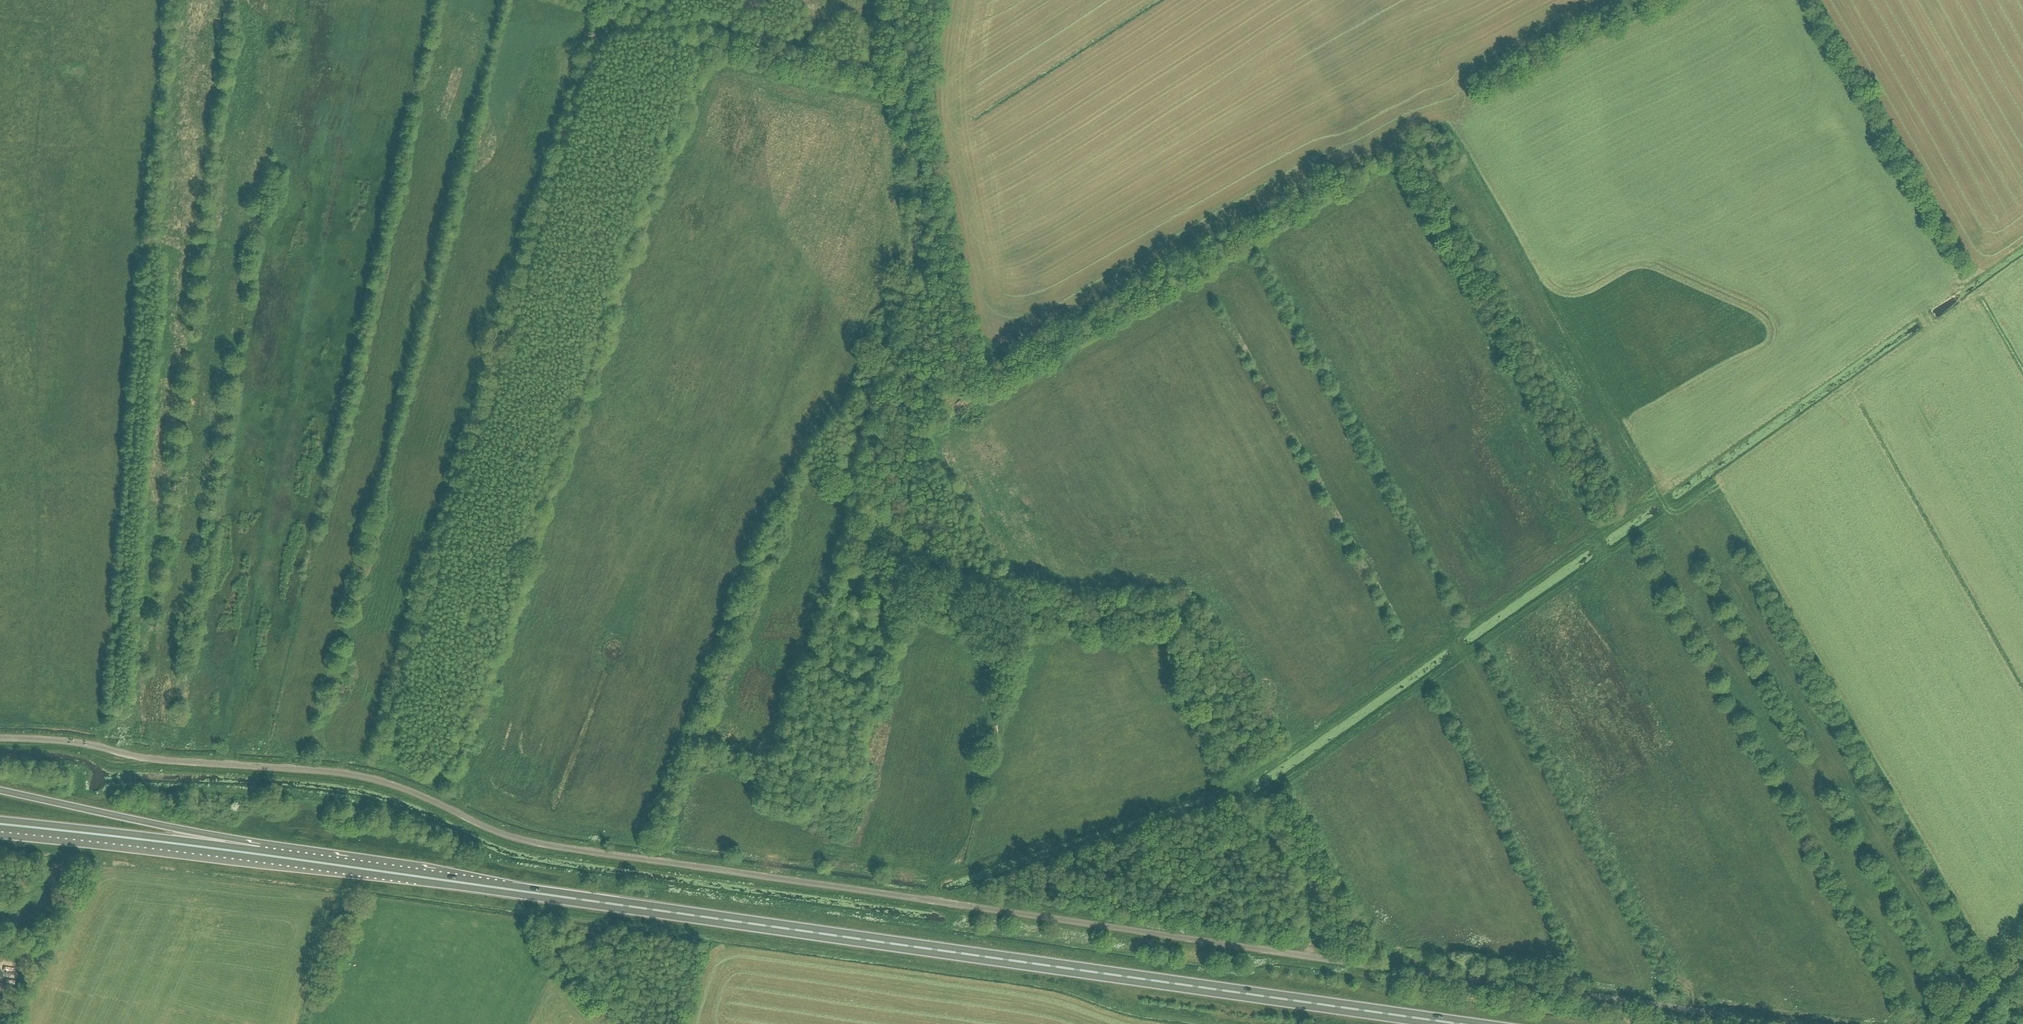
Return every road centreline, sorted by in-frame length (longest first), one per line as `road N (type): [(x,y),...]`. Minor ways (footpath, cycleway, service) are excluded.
road 1 (unclassified): [(1783,1023),(584,849),(491,829),(420,792),(341,771),(0,736)]
road 2 (track): [(904,0),(918,221),(852,462),(862,501),(913,550),(1020,606),(1091,620),(1156,617),(1176,627),(1223,759),(1300,875),(1307,908),(1293,954)]
road 3 (trunk): [(1458,1023),(260,855)]
road 4 (trunk): [(260,855),(0,790)]
road 5 (trunk): [(260,855),(0,824)]

